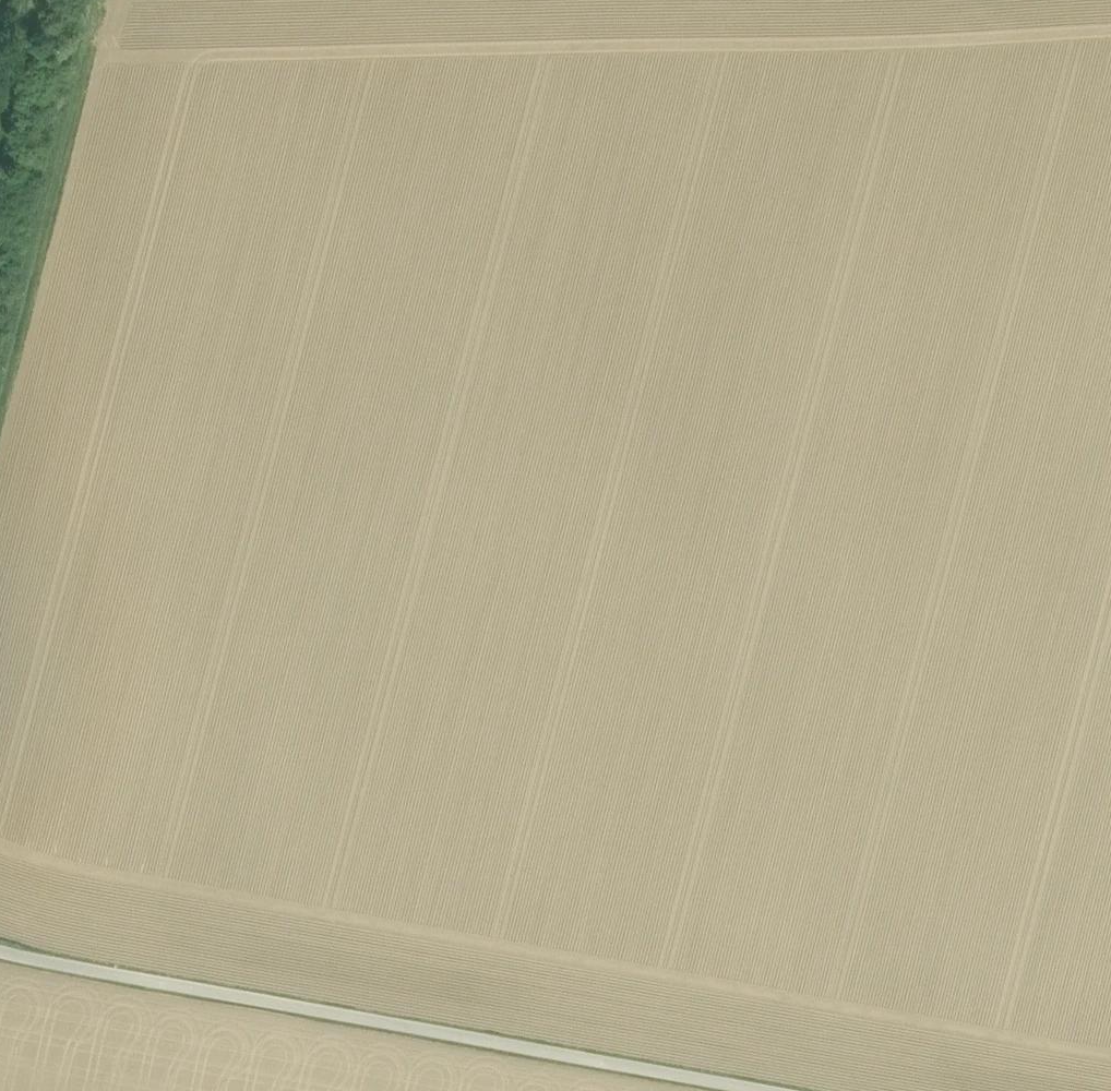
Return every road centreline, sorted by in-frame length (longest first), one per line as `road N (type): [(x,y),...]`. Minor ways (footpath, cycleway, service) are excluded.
road 1 (unclassified): [(731,1090),(0,959)]

